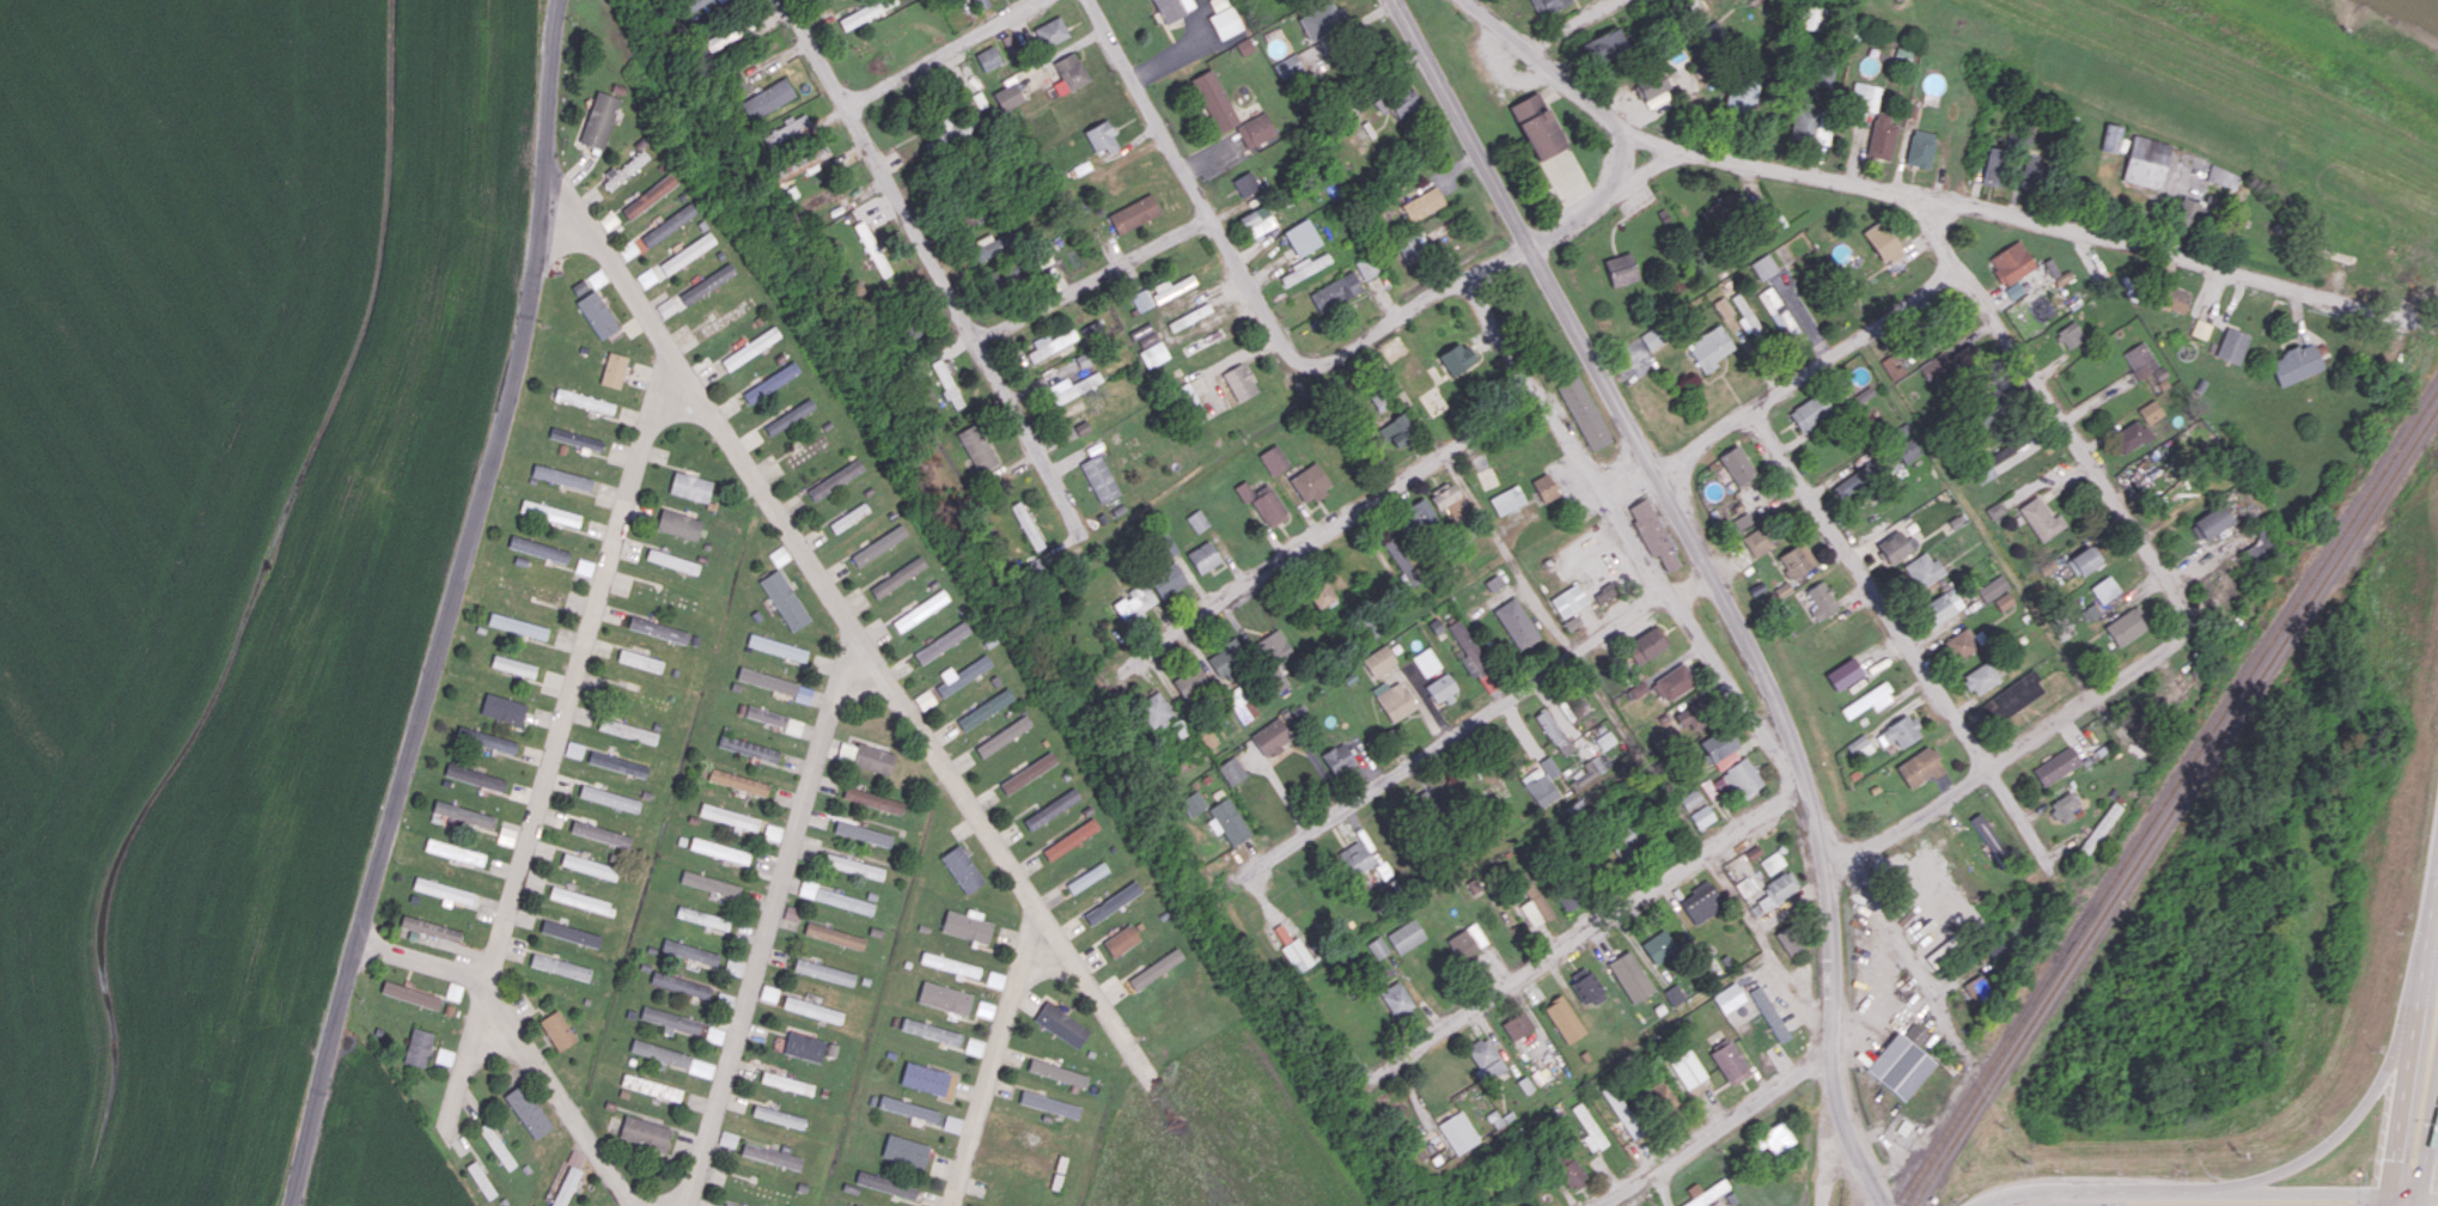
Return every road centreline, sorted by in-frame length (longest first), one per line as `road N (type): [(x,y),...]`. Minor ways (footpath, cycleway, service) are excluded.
road 1 (residential): [(553,0),(518,351),(294,1205)]
road 2 (residential): [(1154,1082),(668,343),(590,232),(540,191)]
road 3 (residential): [(1529,245),(1764,670),(1809,785),(1826,851),(1830,1054)]
road 4 (residential): [(668,343),(445,1121)]
road 5 (residential): [(1678,151),(1942,202),(2420,325)]
road 6 (residential): [(787,0),(1089,537)]
road 7 (residential): [(1475,275),(1486,309),(1664,590),(1809,785)]
road 8 (residential): [(854,625),(691,1205)]
road 9 (residential): [(1749,410),(2072,897)]
road 10 (residential): [(1705,560),(1242,878)]
road 11 (residential): [(1809,785),(1373,1080)]
road 12 (residential): [(1942,202),(1951,267),(2184,601)]
road 13 (residential): [(2184,601),(2184,631),(2166,654),(1889,835),(1826,851)]
road 14 (residential): [(1542,395),(1171,634)]
road 15 (residential): [(1092,0),(1304,374)]
road 16 (residential): [(359,946),(484,977),(633,1205)]
road 17 (residential): [(1951,267),(1659,477)]
road 18 (residential): [(1038,908),(951,1205)]
road 19 (primary): [(2421,998),(2379,1083),(2338,1129),(2292,1163),(2204,1190)]
road 20 (residential): [(1830,1054),(1591,1205)]
road 21 (residential): [(1395,0),(1529,245)]
road 22 (residential): [(1215,223),(980,345)]
road 23 (residential): [(1529,245),(1304,374)]
road 24 (residential): [(1037,0),(843,104)]
road 25 (residential): [(1462,0),(1625,128)]
road 26 (primary): [(2421,998),(2388,1202)]
road 27 (residential): [(1826,851),(1857,872),(1936,1011)]
road 28 (secondary): [(2388,1202),(2358,1192),(2204,1190)]
road 29 (residential): [(1830,1054),(1840,1119),(1883,1205)]
road 30 (secondary): [(2204,1190),(2111,1190),(2082,1199)]
road 31 (primary): [(2437,878),(2421,998)]

